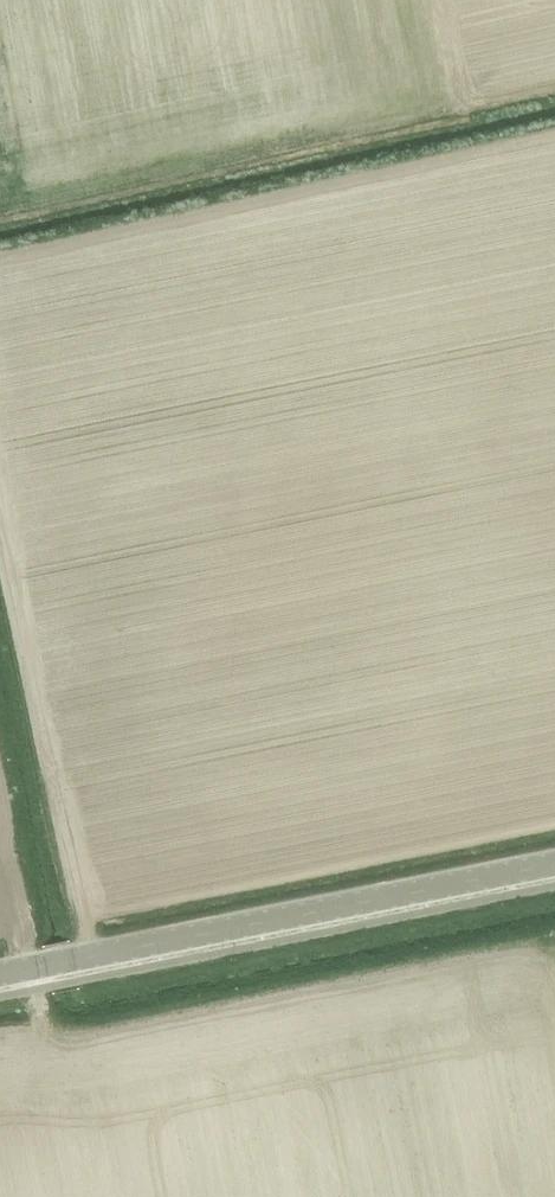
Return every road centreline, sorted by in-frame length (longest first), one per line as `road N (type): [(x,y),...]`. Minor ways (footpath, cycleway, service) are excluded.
road 1 (tertiary): [(0,975),(554,865)]

